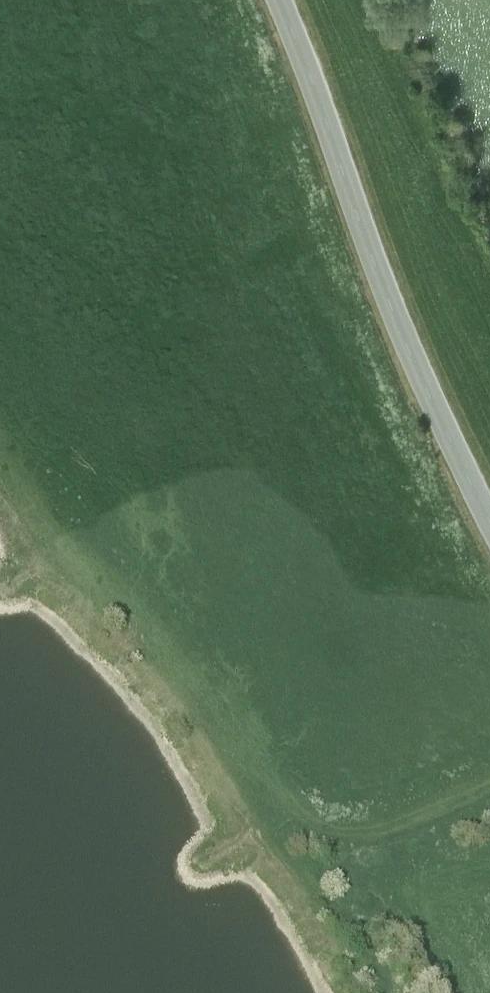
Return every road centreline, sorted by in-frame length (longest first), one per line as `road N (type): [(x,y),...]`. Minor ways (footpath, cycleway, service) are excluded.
road 1 (unclassified): [(273,0),(389,322),(489,538)]

